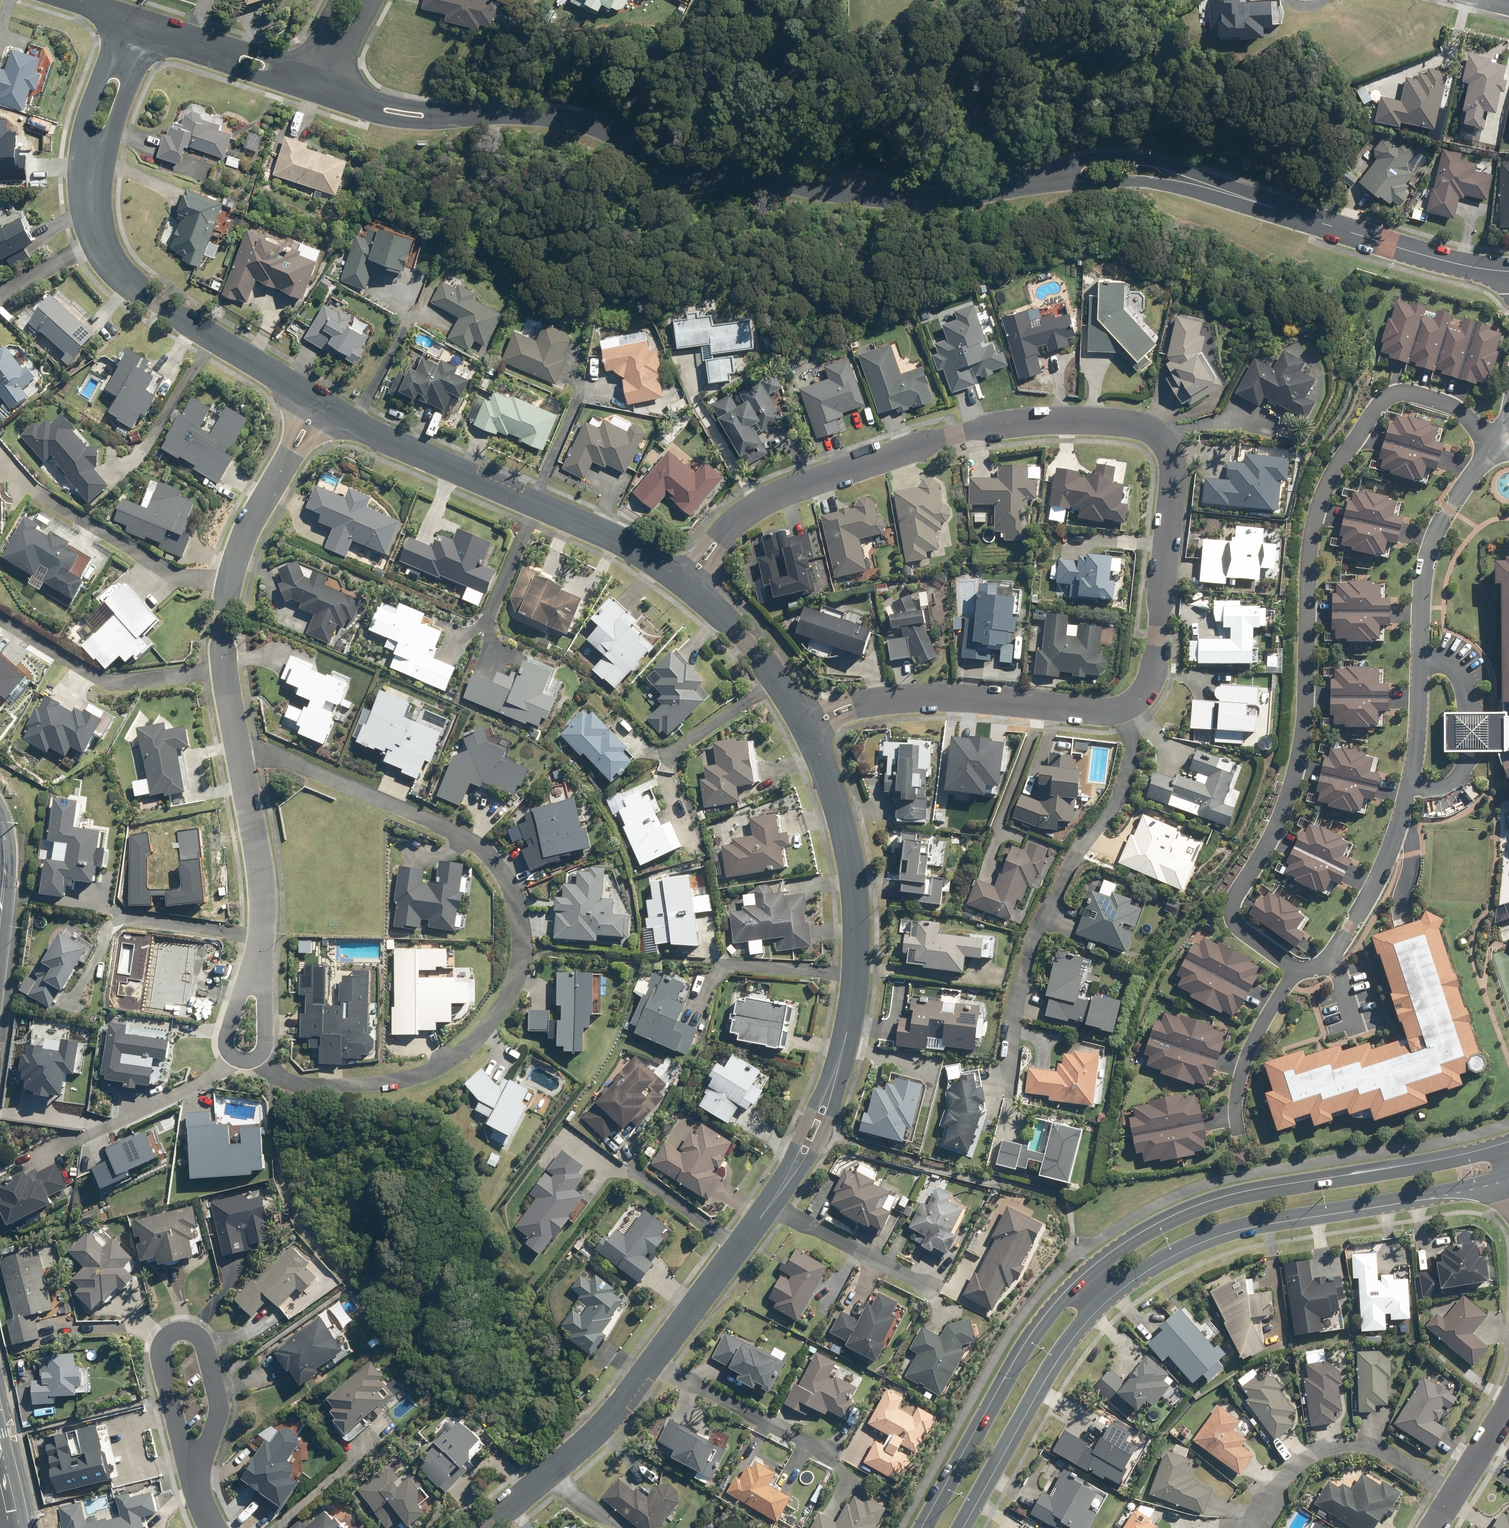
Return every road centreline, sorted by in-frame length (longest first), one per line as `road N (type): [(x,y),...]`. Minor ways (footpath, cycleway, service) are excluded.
road 1 (residential): [(806,726),(856,705),(894,700),(1110,710),(1137,699),(1152,678),(1171,502),(1160,437),(1114,420),(1039,421),(947,438),(759,505),(686,582)]
road 2 (tertiary): [(806,726),(845,838),(857,904),(848,1032),(821,1118),(782,1189),(618,1404),(484,1527)]
road 3 (residential): [(1492,433),(1439,400),(1392,394),(1329,481),(1308,568),(1305,741),(1293,795),(1232,910),(1253,941),(1302,973)]
road 4 (residential): [(238,743),(467,839),(507,880),(520,925),(513,986),(483,1031),(447,1063),(386,1082),(306,1085),(257,1056)]
road 5 (tertiary): [(331,91),(423,115),(578,121),(690,163),(931,200),(1029,185)]
road 6 (secondary): [(1092,1277),(1134,1242),(1241,1198),(1495,1150)]
road 7 (secondary): [(1503,1177),(1252,1221),(1199,1238),(1104,1292)]
road 8 (tertiary): [(319,405),(621,541),(686,582)]
road 9 (residential): [(238,743),(225,637),(230,584),(259,507),(319,405)]
road 10 (tertiary): [(1216,188),(1387,245),(1508,271)]
road 11 (secondary): [(928,1527),(1010,1377),(1092,1277)]
road 12 (residential): [(180,1438),(160,1355),(167,1337),(182,1330),(200,1337),(218,1398),(216,1428),(197,1470)]
road 13 (secondary): [(1104,1292),(1060,1348),(955,1527)]
road 14 (tertiary): [(101,241),(147,298),(319,405)]
road 15 (residential): [(1453,1489),(1374,1445),(1354,1444),(1314,1455),(1284,1476),(1254,1527)]
road 16 (residential): [(1421,662),(1428,560),(1450,509),(1494,448)]
road 17 (residential): [(262,952),(262,879),(238,743)]
road 18 (residential): [(1302,973),(1368,887),(1409,793)]
road 19 (residential): [(1421,662),(1455,671),(1473,732),(1460,781),(1445,792),(1409,793)]
road 20 (tertiary): [(1029,185),(1076,162),(1117,156),(1153,160),(1216,188)]
road 21 (tertiary): [(686,582),(736,630),(806,726)]
road 22 (tertiary): [(1216,188),(1029,185)]
road 23 (residential): [(1239,1136),(1240,1073),(1283,986),(1302,973)]
road 24 (tertiary): [(147,29),(297,78)]
road 25 (tertiary): [(93,155),(86,121),(118,19)]
road 26 (tertiary): [(147,29),(118,127),(93,155)]
road 27 (residential): [(257,1056),(238,1058),(227,1041),(262,952)]
road 28 (residential): [(1409,793),(1421,734),(1421,662)]

